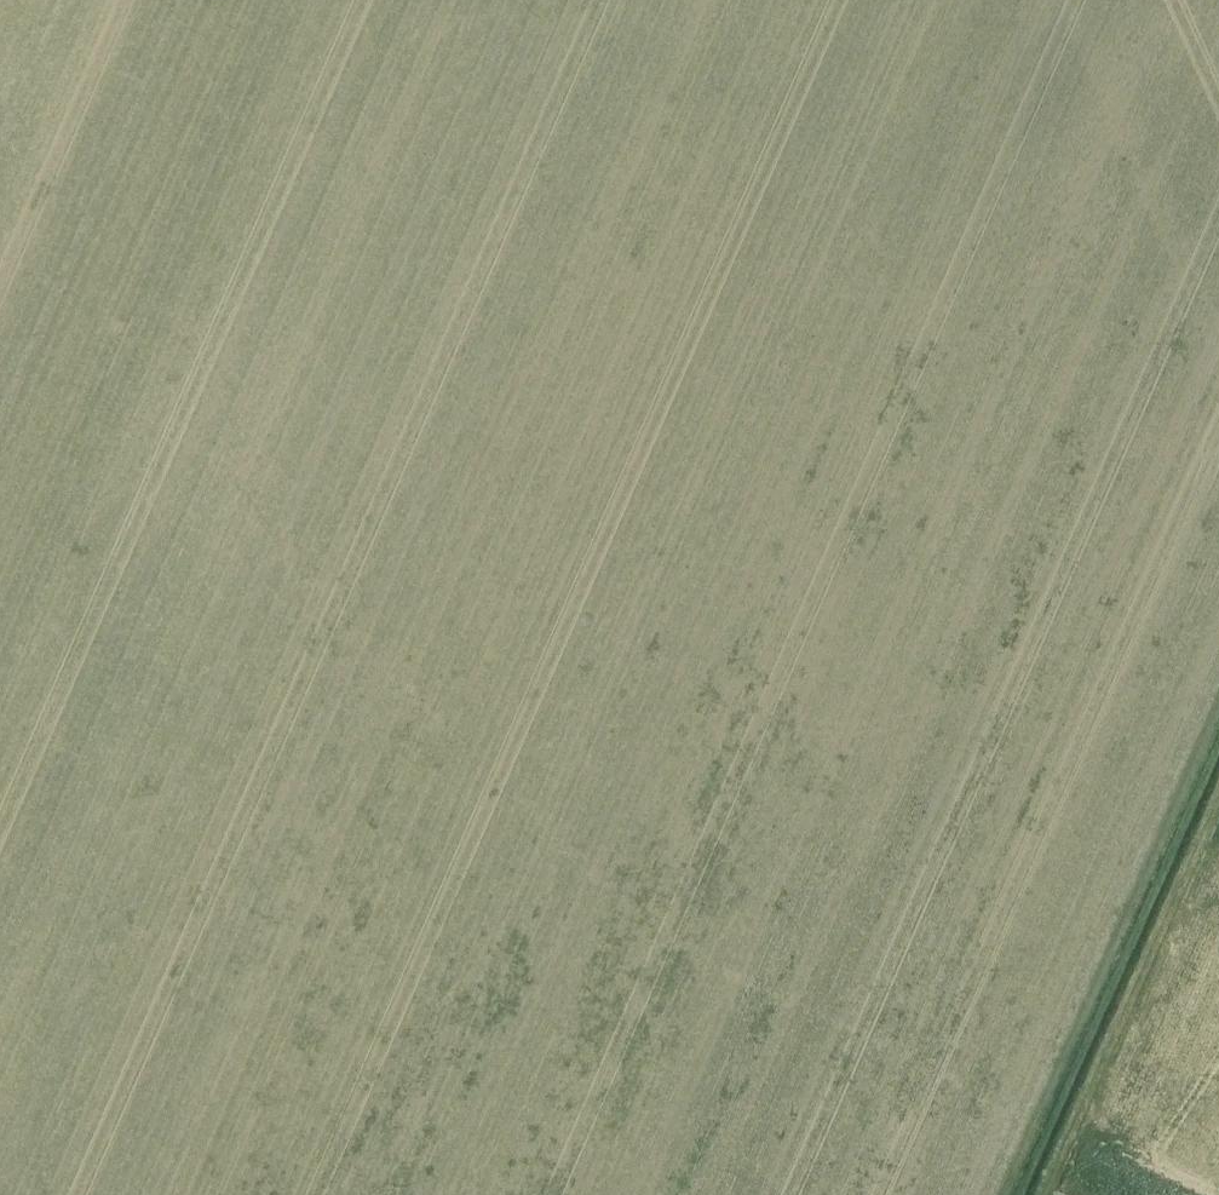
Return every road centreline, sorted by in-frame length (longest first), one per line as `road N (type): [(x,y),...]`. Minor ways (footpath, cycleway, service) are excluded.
road 1 (track): [(1043,1194),(1218,802)]
road 2 (track): [(1148,1162),(1218,1053)]

